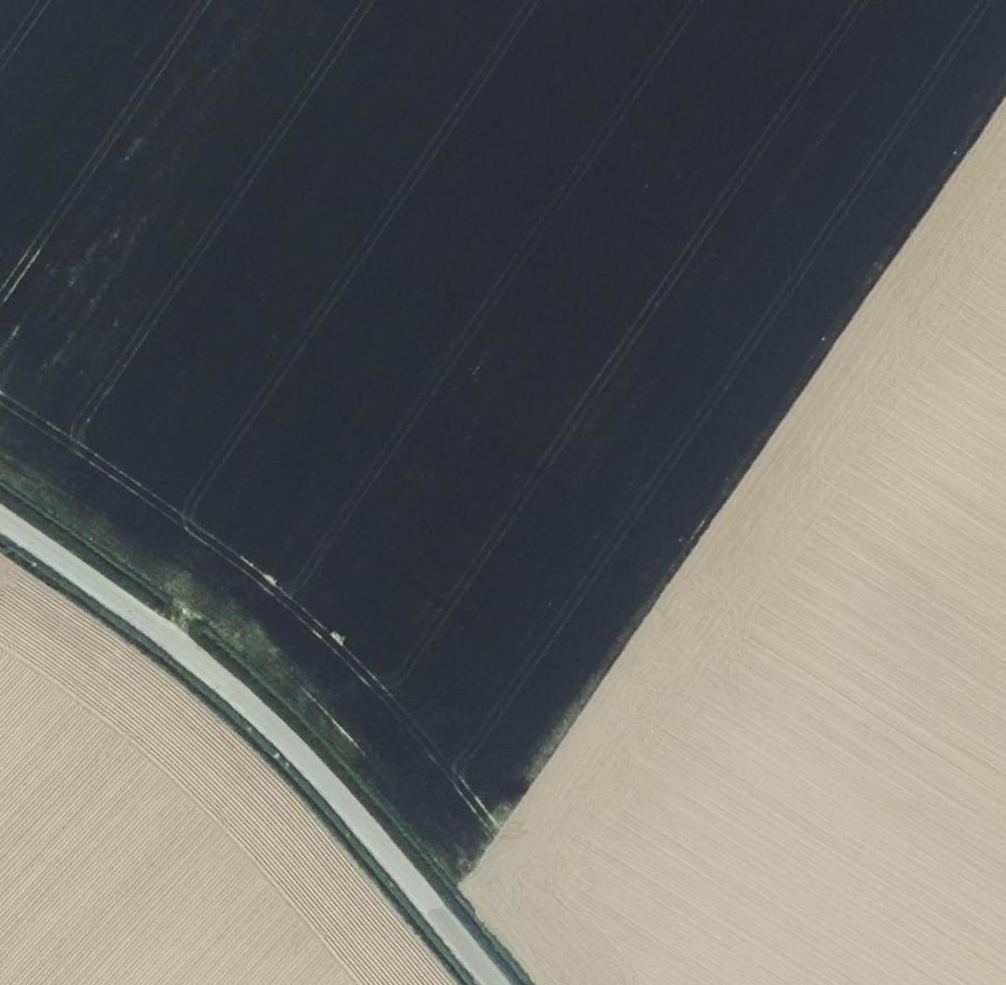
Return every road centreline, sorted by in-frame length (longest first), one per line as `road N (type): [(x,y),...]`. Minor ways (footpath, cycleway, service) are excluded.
road 1 (residential): [(497,984),(325,780),(255,711),(148,620),(0,516)]

